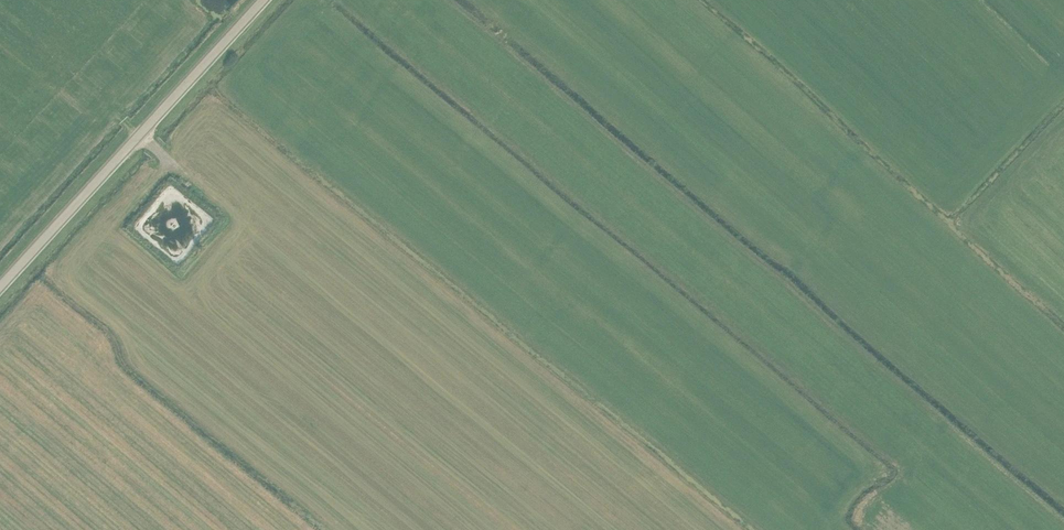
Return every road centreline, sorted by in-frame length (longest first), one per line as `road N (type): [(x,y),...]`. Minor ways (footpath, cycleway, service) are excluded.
road 1 (tertiary): [(0,286),(262,0)]

